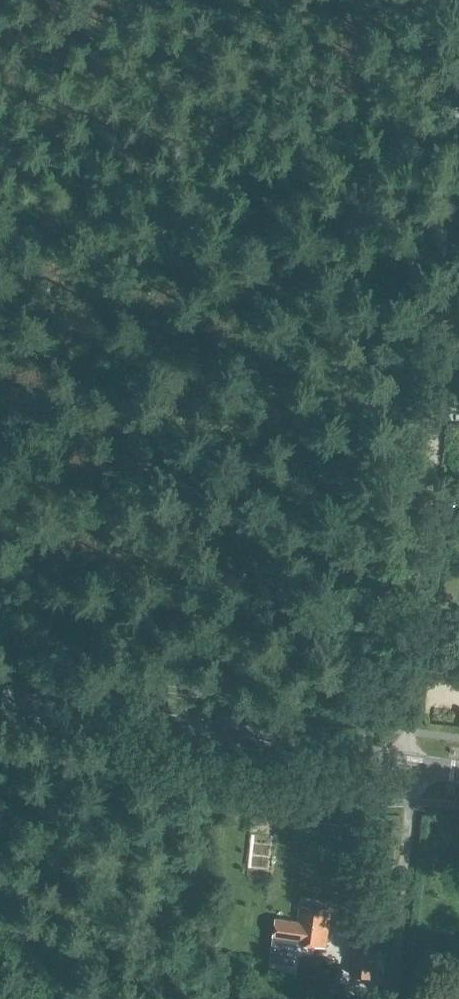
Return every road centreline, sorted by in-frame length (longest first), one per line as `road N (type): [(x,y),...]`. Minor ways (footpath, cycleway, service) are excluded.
road 1 (track): [(458,146),(412,731)]
road 2 (secondary): [(458,772),(0,703)]
road 3 (track): [(414,766),(396,998)]

